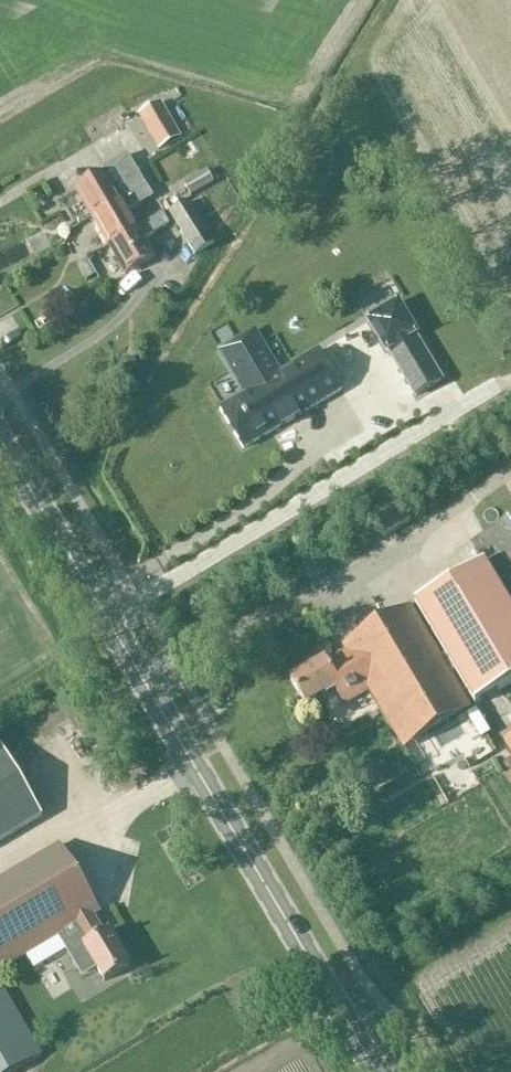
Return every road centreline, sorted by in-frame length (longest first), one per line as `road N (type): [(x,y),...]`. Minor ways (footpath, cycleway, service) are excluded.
road 1 (secondary): [(375,1071),(0,446)]

